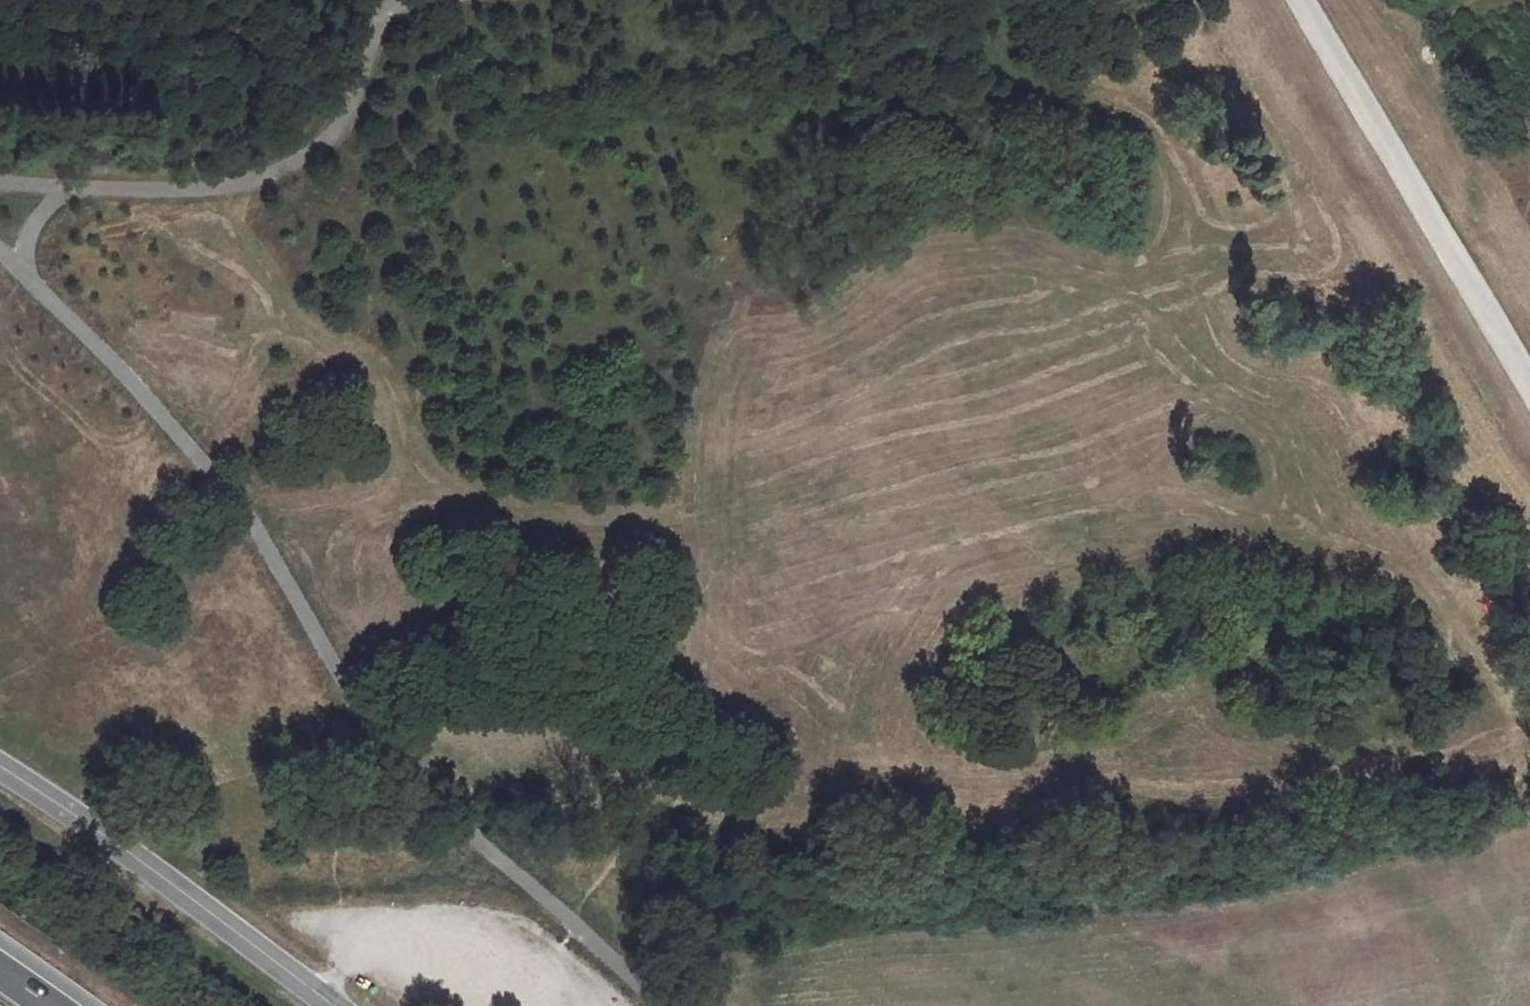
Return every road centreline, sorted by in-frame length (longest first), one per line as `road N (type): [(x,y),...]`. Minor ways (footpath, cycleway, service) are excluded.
road 1 (unclassified): [(329,1005),(0,772)]

